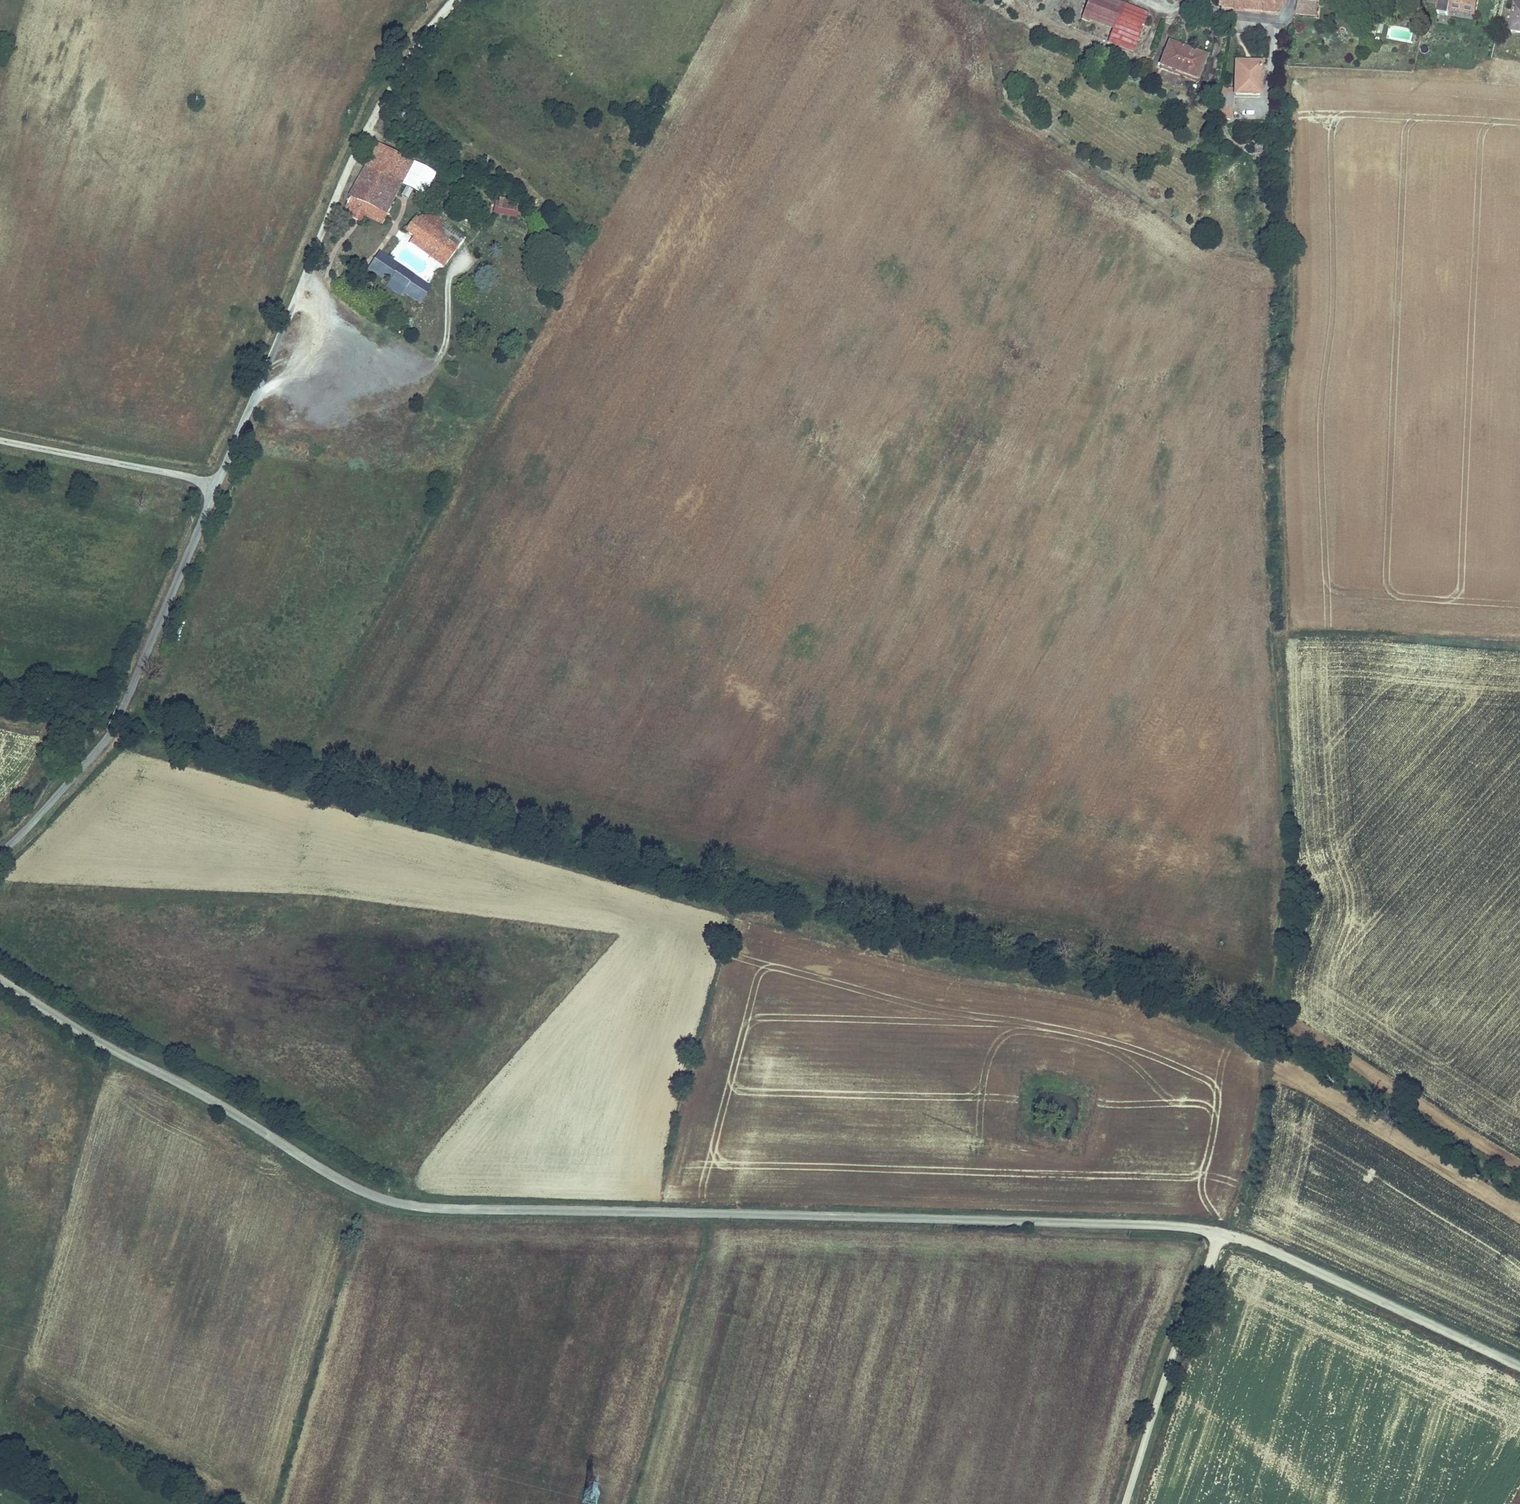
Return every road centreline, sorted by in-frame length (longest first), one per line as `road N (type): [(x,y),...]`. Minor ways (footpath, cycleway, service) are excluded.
road 1 (tertiary): [(1221,1233),(1173,1225),(398,1202),(352,1185),(0,978)]
road 2 (unclassified): [(449,0),(387,86),(364,132),(111,731),(0,852)]
road 3 (tertiary): [(1519,1366),(1221,1233)]
road 4 (unclassified): [(1125,1503),(1221,1233)]

